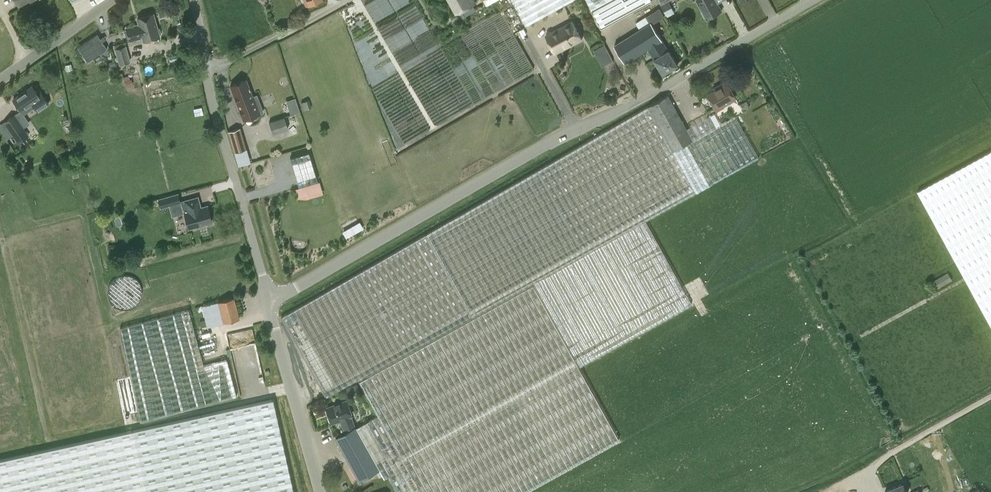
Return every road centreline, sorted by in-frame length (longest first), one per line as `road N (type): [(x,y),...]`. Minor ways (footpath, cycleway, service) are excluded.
road 1 (unclassified): [(269,300),(813,0)]
road 2 (unclassified): [(269,300),(192,0)]
road 3 (unclassified): [(321,491),(269,300)]
road 4 (unclassified): [(0,79),(111,0)]

